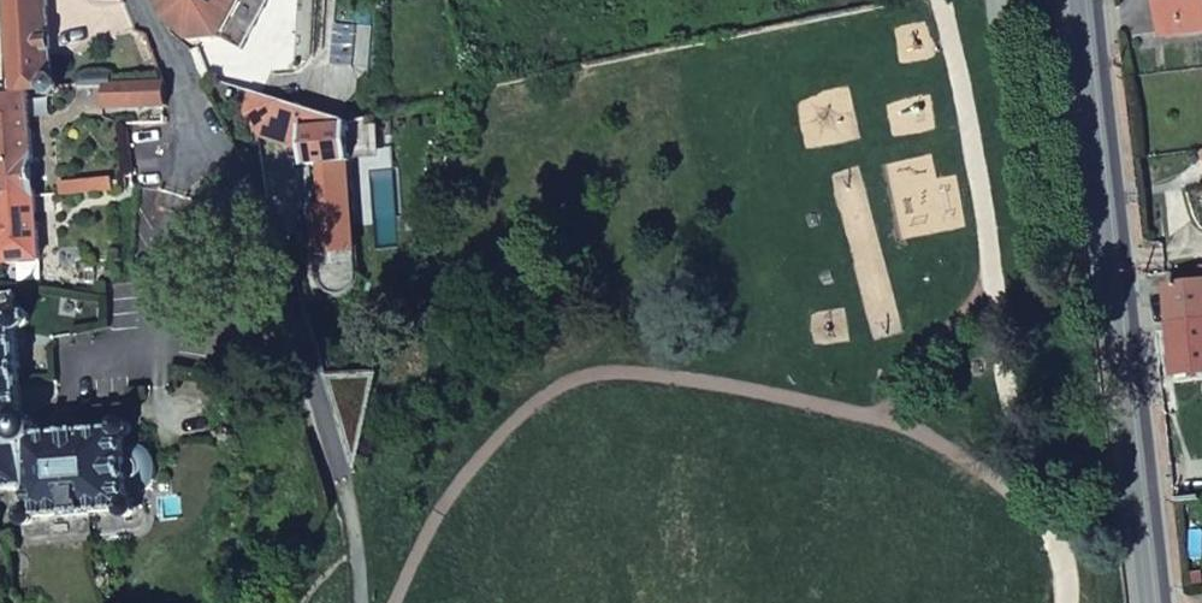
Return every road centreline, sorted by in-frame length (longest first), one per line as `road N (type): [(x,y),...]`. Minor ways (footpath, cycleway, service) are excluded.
road 1 (secondary): [(1156,602),(1085,0)]
road 2 (residential): [(145,0),(278,247)]

